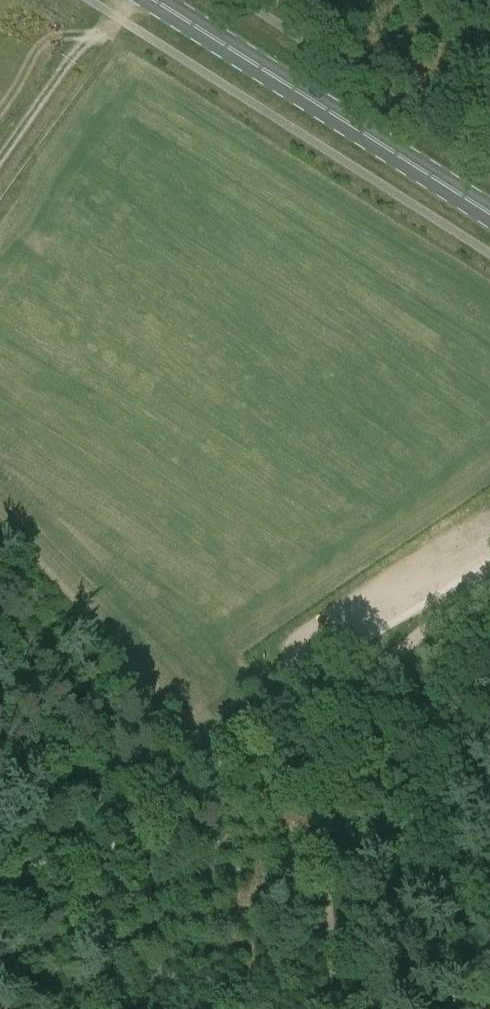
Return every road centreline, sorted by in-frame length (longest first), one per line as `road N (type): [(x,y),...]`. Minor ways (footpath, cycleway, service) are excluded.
road 1 (primary): [(489,213),(152,0)]
road 2 (track): [(0,919),(310,707)]
road 3 (track): [(139,0),(0,206)]
road 4 (track): [(310,707),(468,599),(489,569)]

